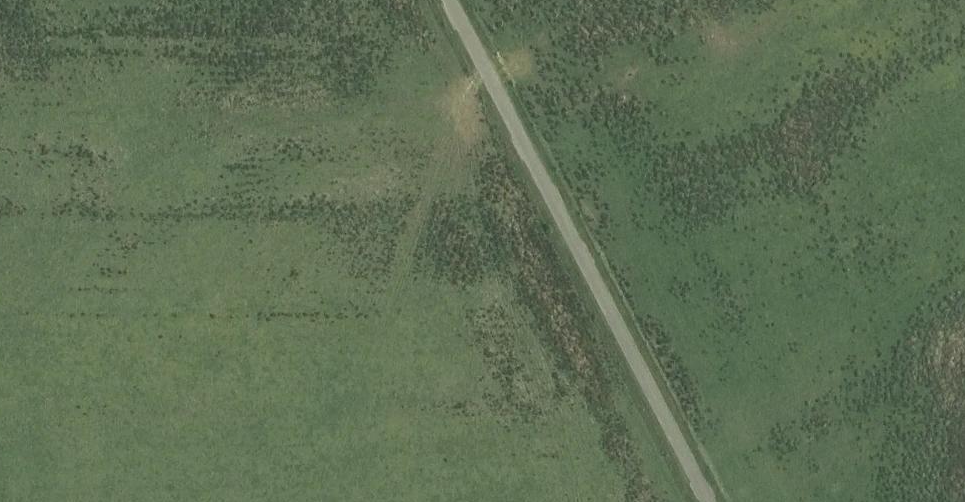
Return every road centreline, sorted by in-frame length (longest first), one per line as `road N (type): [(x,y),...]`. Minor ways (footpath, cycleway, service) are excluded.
road 1 (unclassified): [(707,501),(447,0)]

